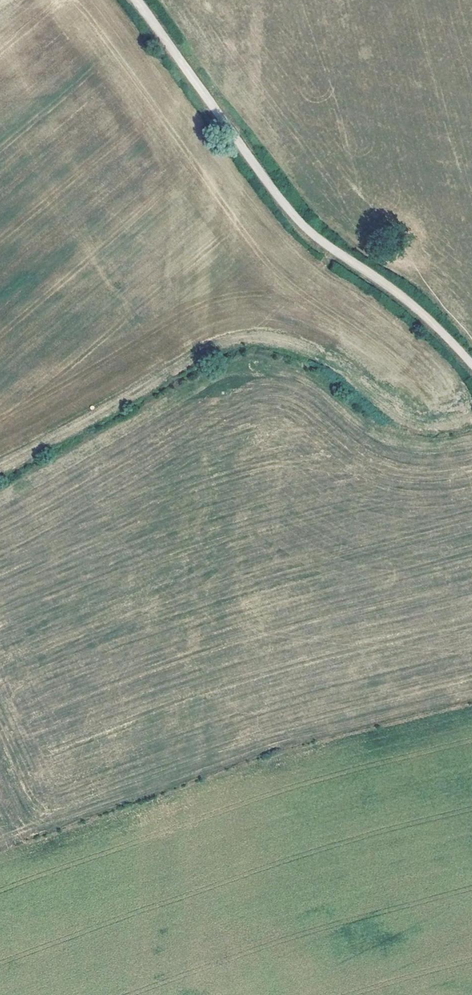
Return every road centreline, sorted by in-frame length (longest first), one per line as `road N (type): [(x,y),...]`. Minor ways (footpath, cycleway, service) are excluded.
road 1 (track): [(471,365),(401,295),(306,227),(135,0)]

